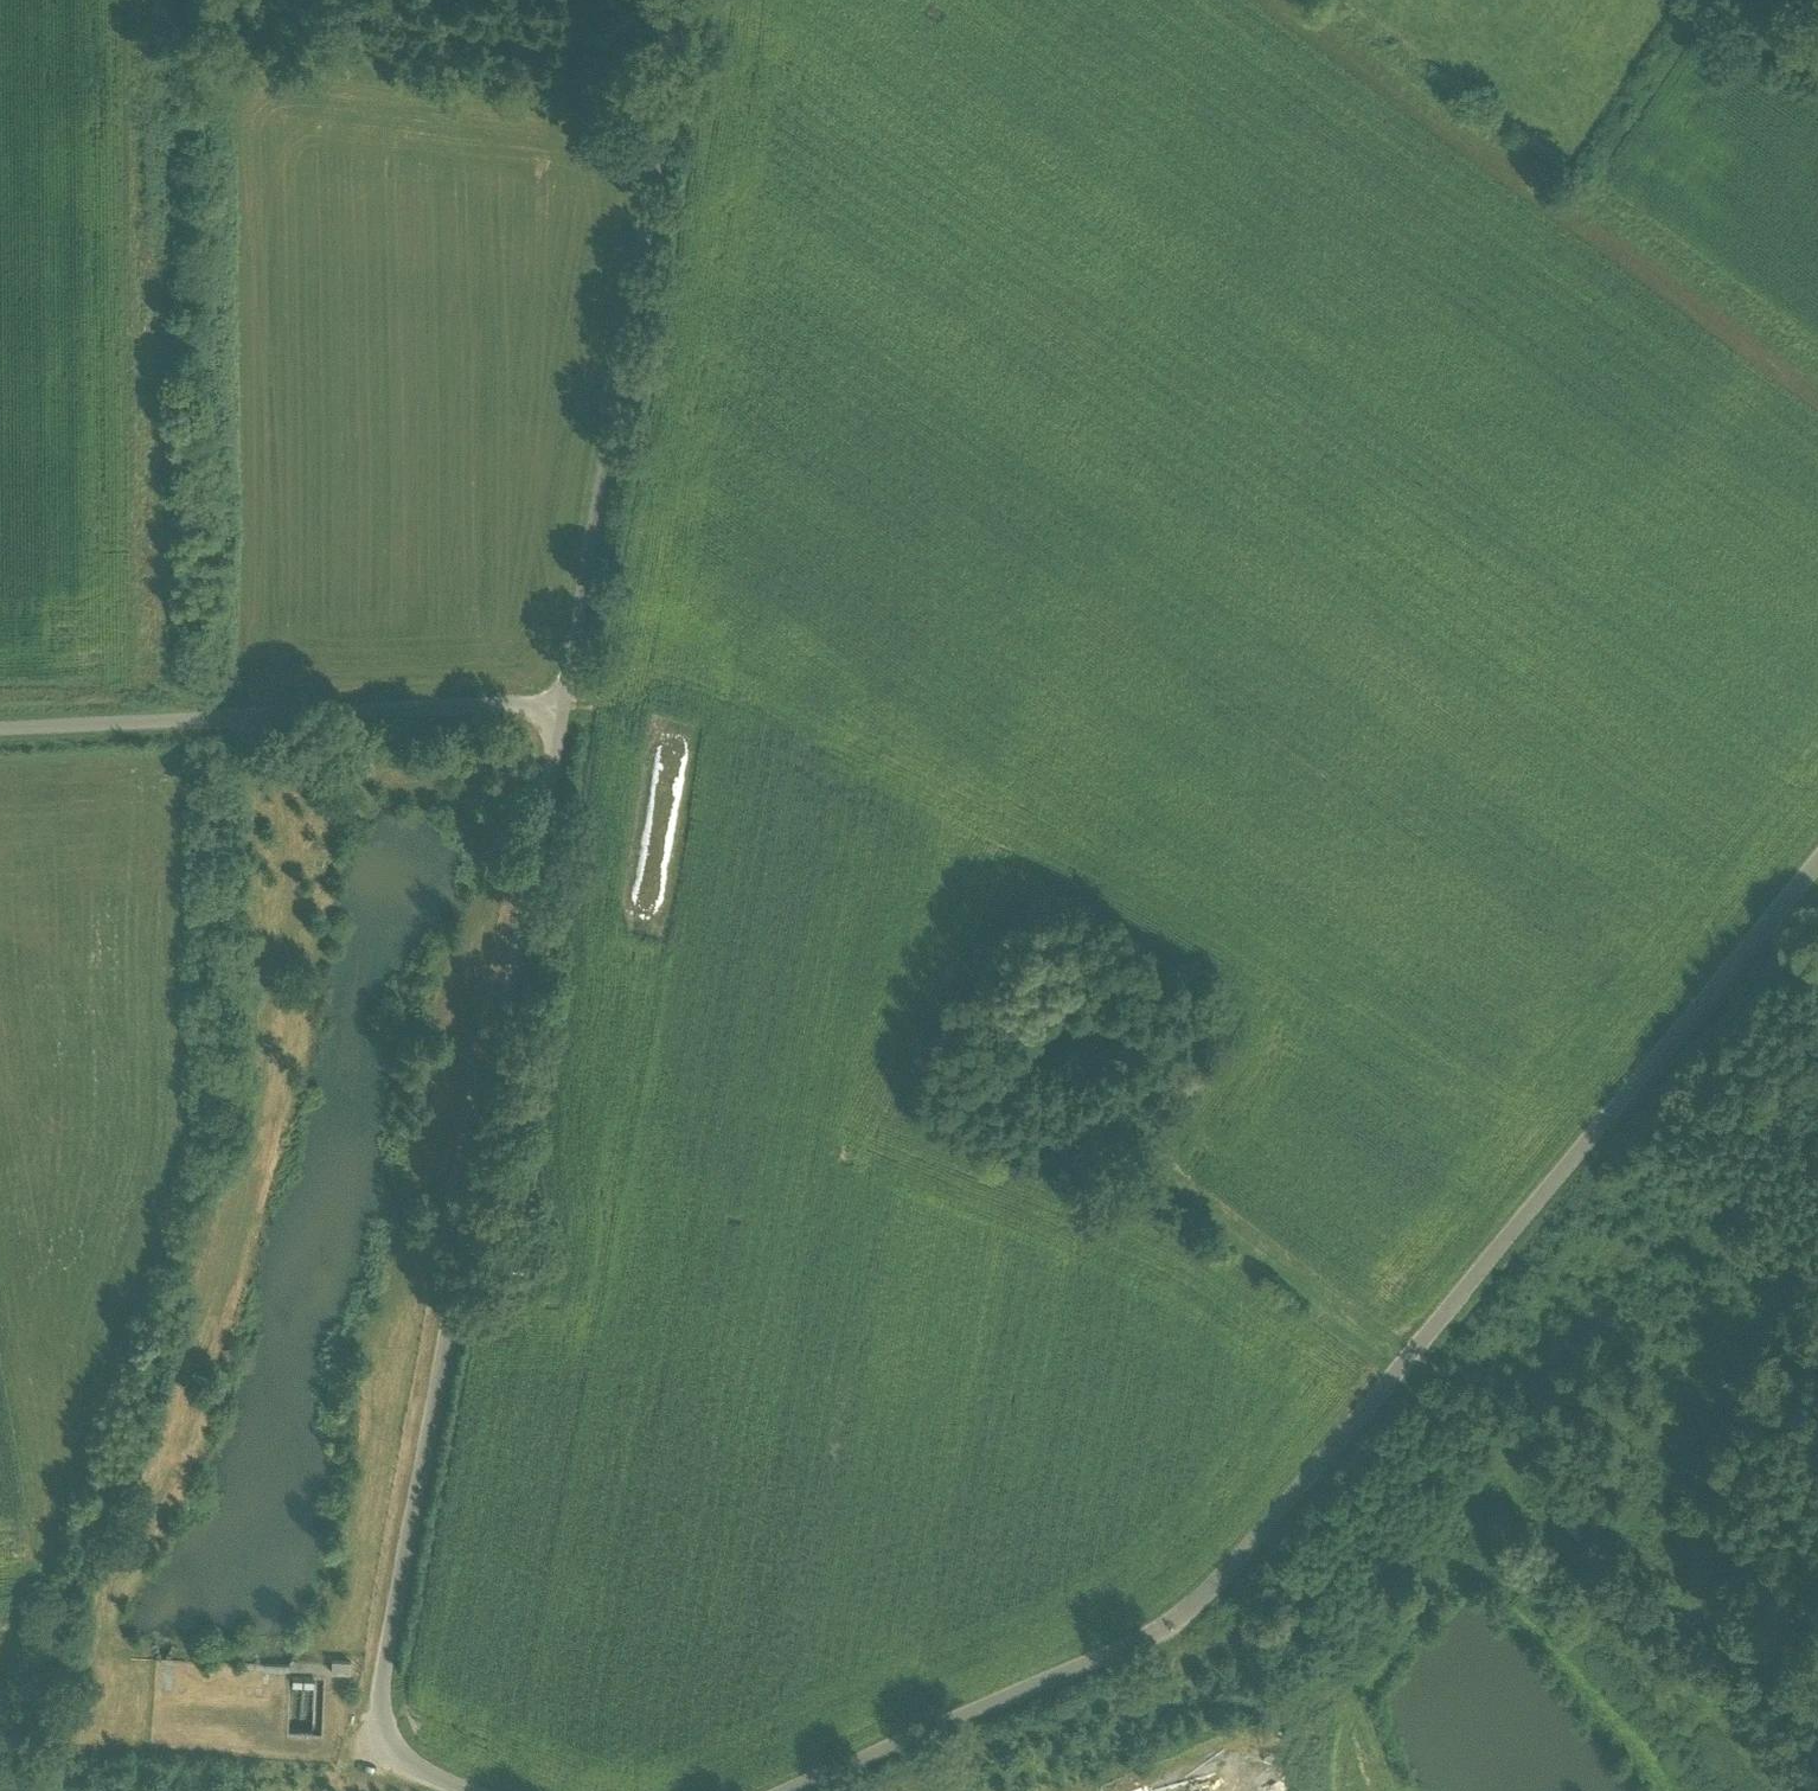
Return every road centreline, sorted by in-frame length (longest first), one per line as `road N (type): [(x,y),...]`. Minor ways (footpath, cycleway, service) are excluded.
road 1 (unclassified): [(787,1790),(1192,1611),(1817,869)]
road 2 (unclassified): [(465,1790),(421,1775),(396,1751),(380,1691),(565,706)]
road 3 (unclassified): [(565,706),(688,0)]
road 4 (unclassified): [(565,706),(0,727)]

